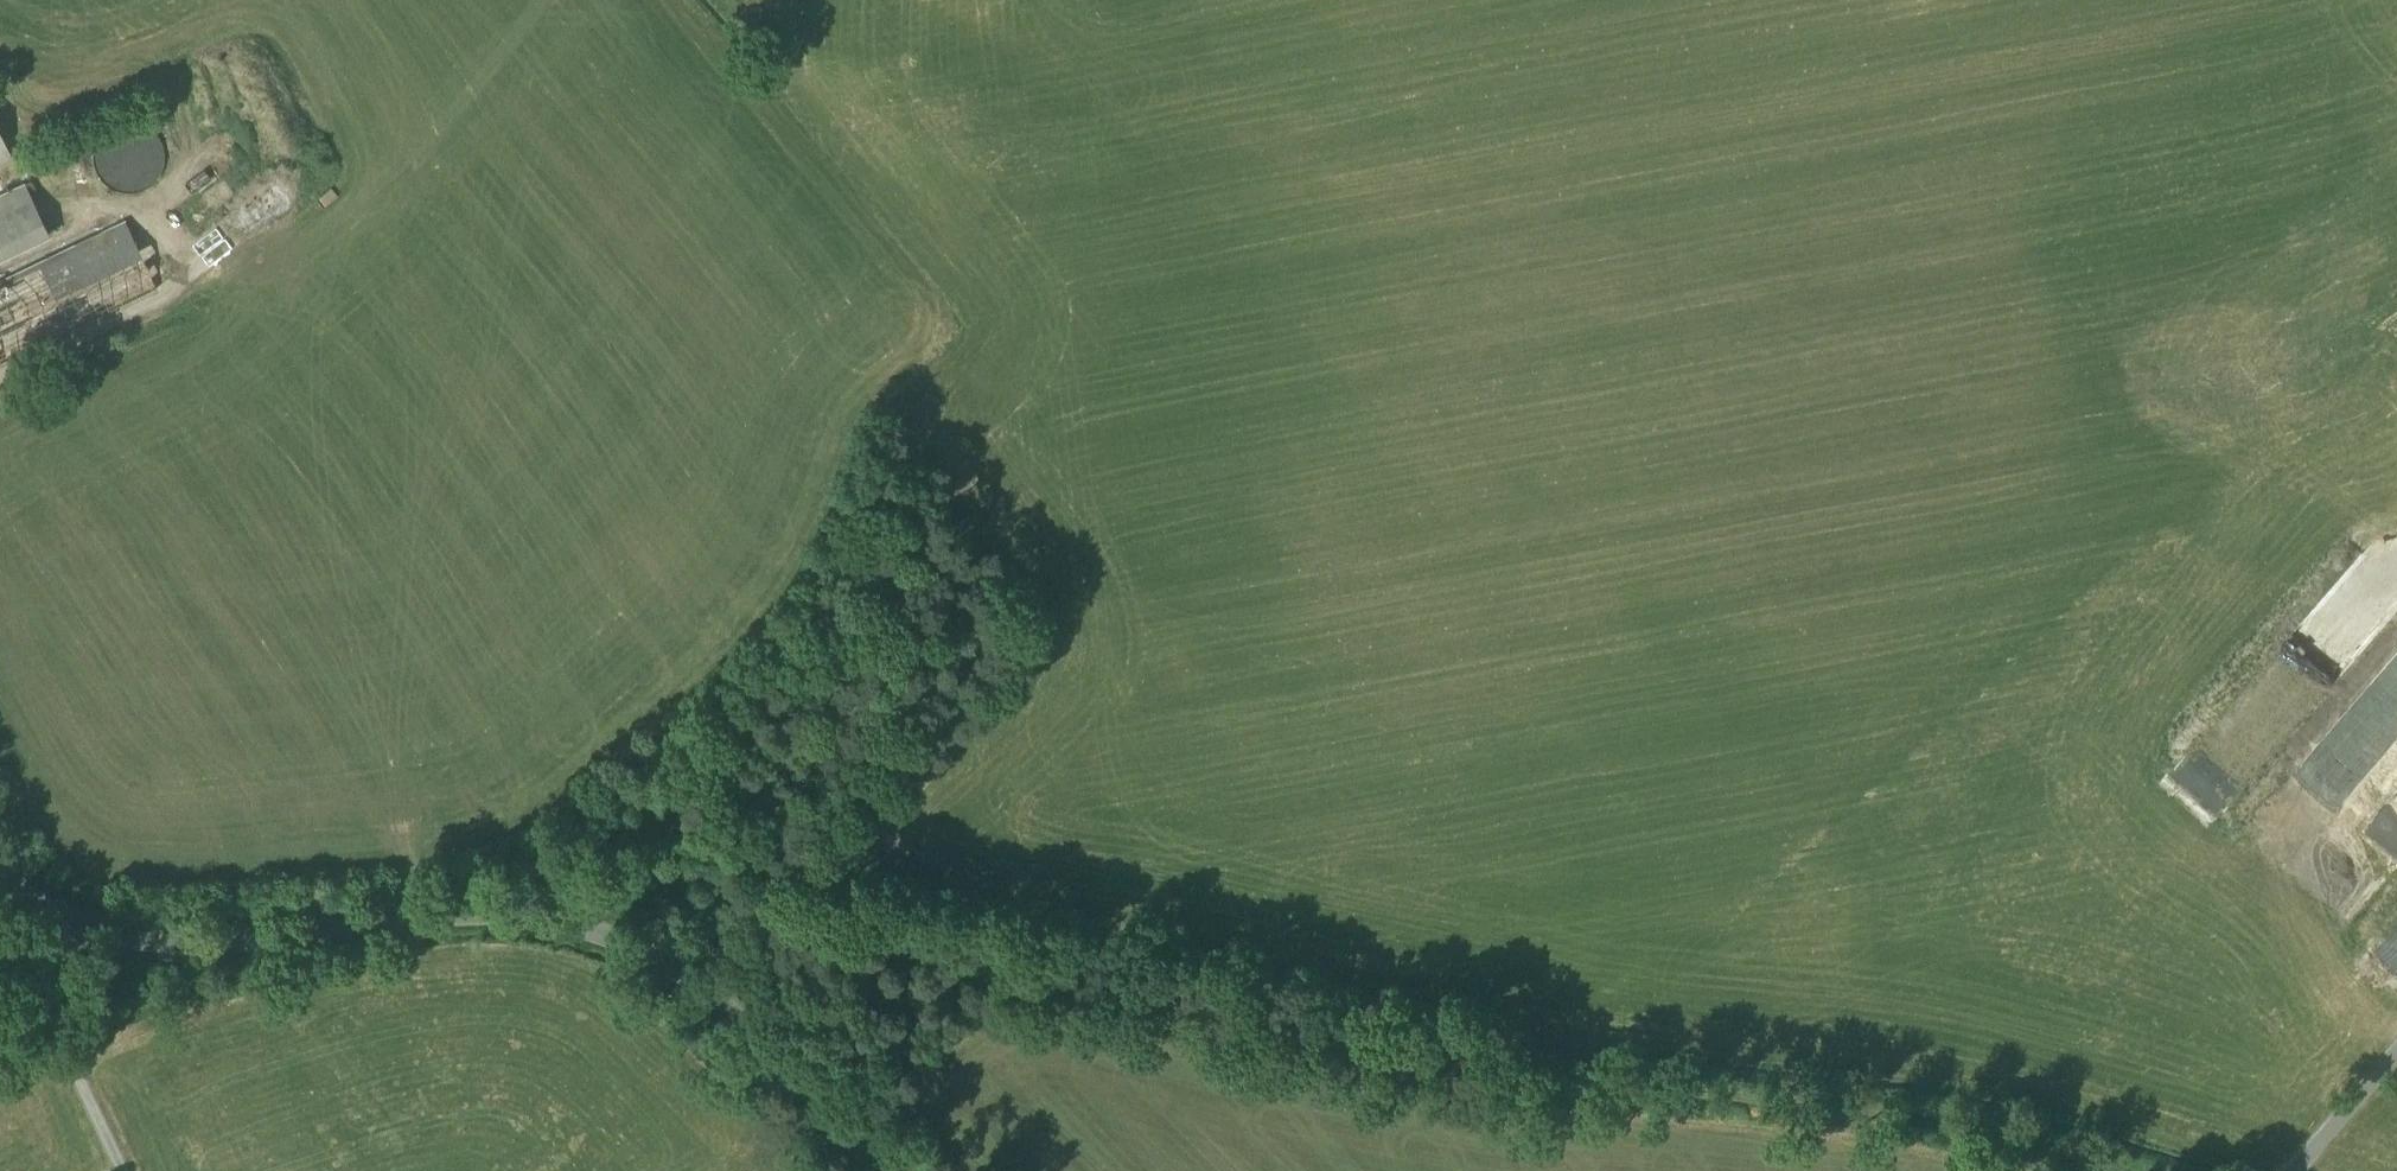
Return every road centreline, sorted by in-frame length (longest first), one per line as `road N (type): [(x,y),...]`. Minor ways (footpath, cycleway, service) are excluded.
road 1 (unclassified): [(886,1170),(724,1007),(593,930),(542,919),(462,920),(199,947),(78,926)]
road 2 (unclassified): [(2292,1170),(2396,1051)]
road 3 (unclassified): [(0,1009),(42,993),(78,926)]

